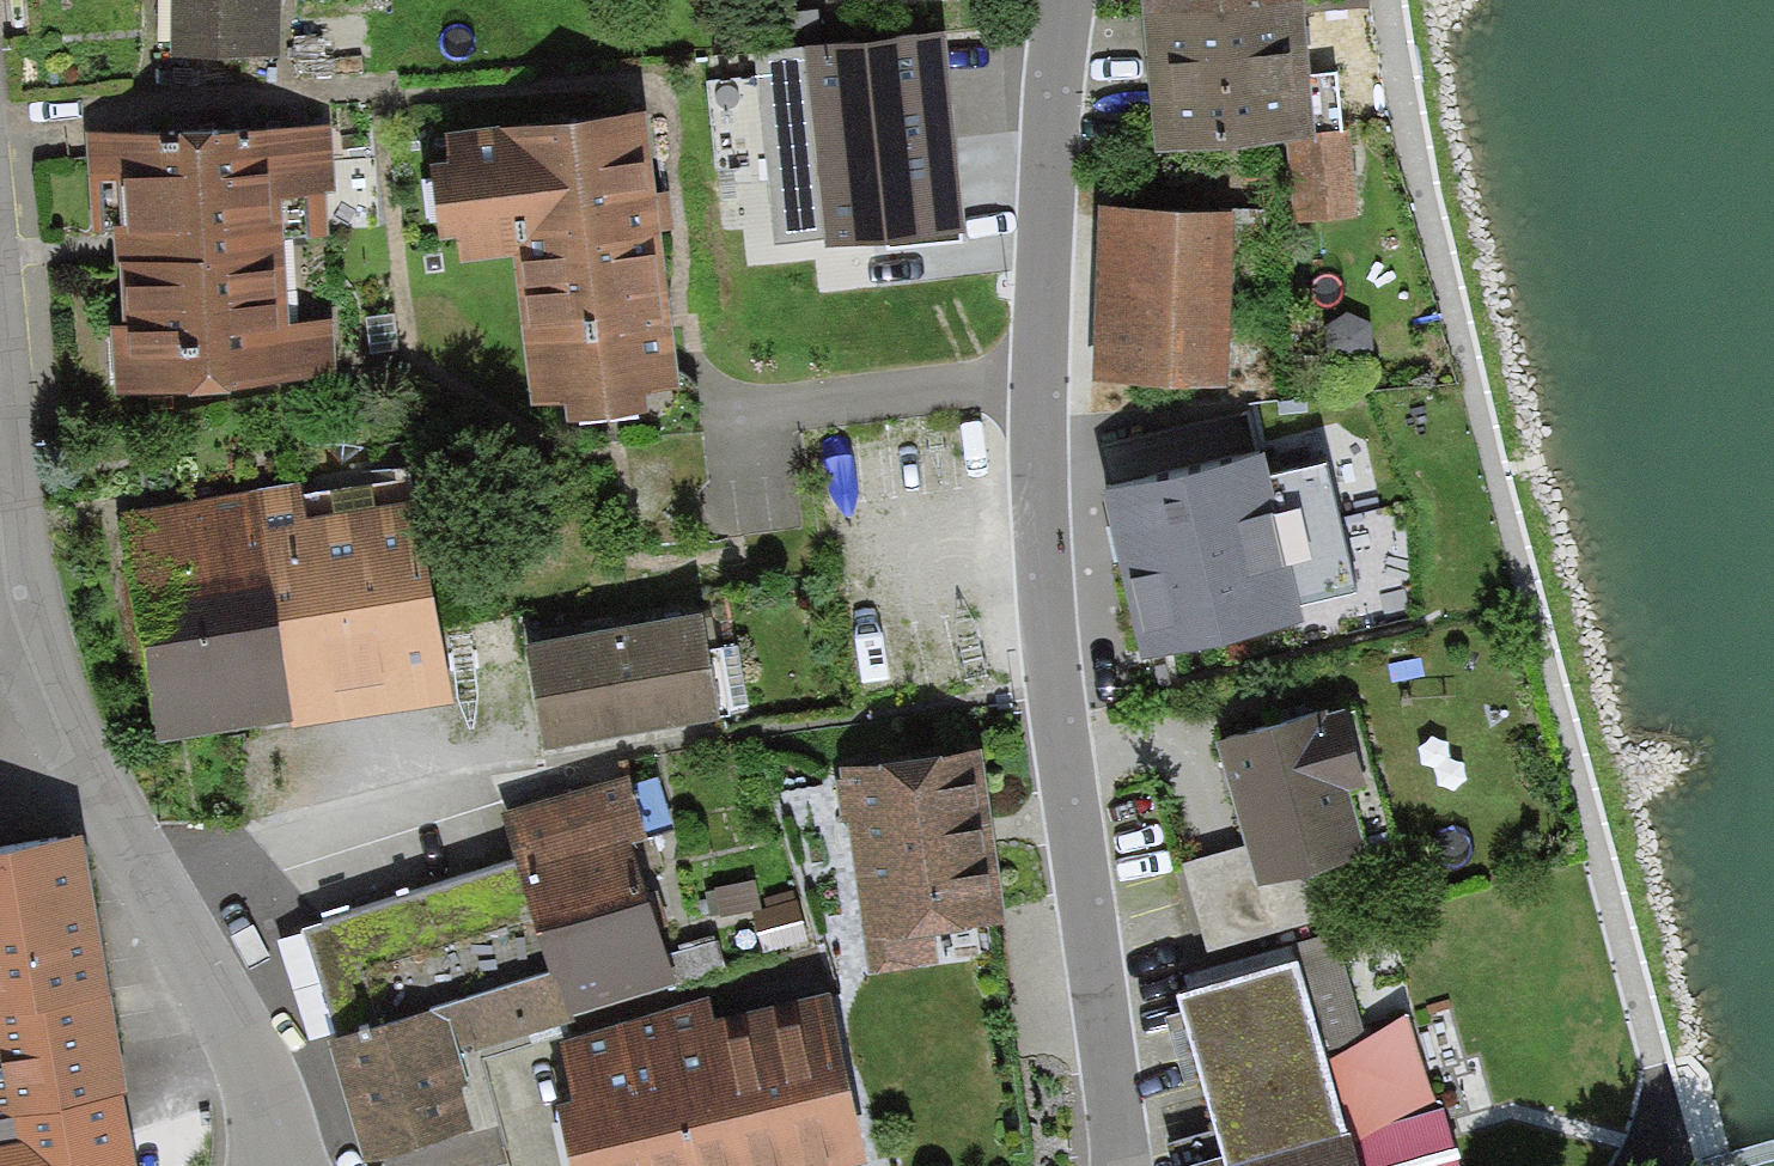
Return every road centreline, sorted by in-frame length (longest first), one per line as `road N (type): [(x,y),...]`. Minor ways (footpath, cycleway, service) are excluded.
road 1 (residential): [(1121,1165),(1058,711),(1045,529),(1051,204),(1073,0)]
road 2 (residential): [(285,1165),(269,1107),(80,785),(20,646),(0,502)]

